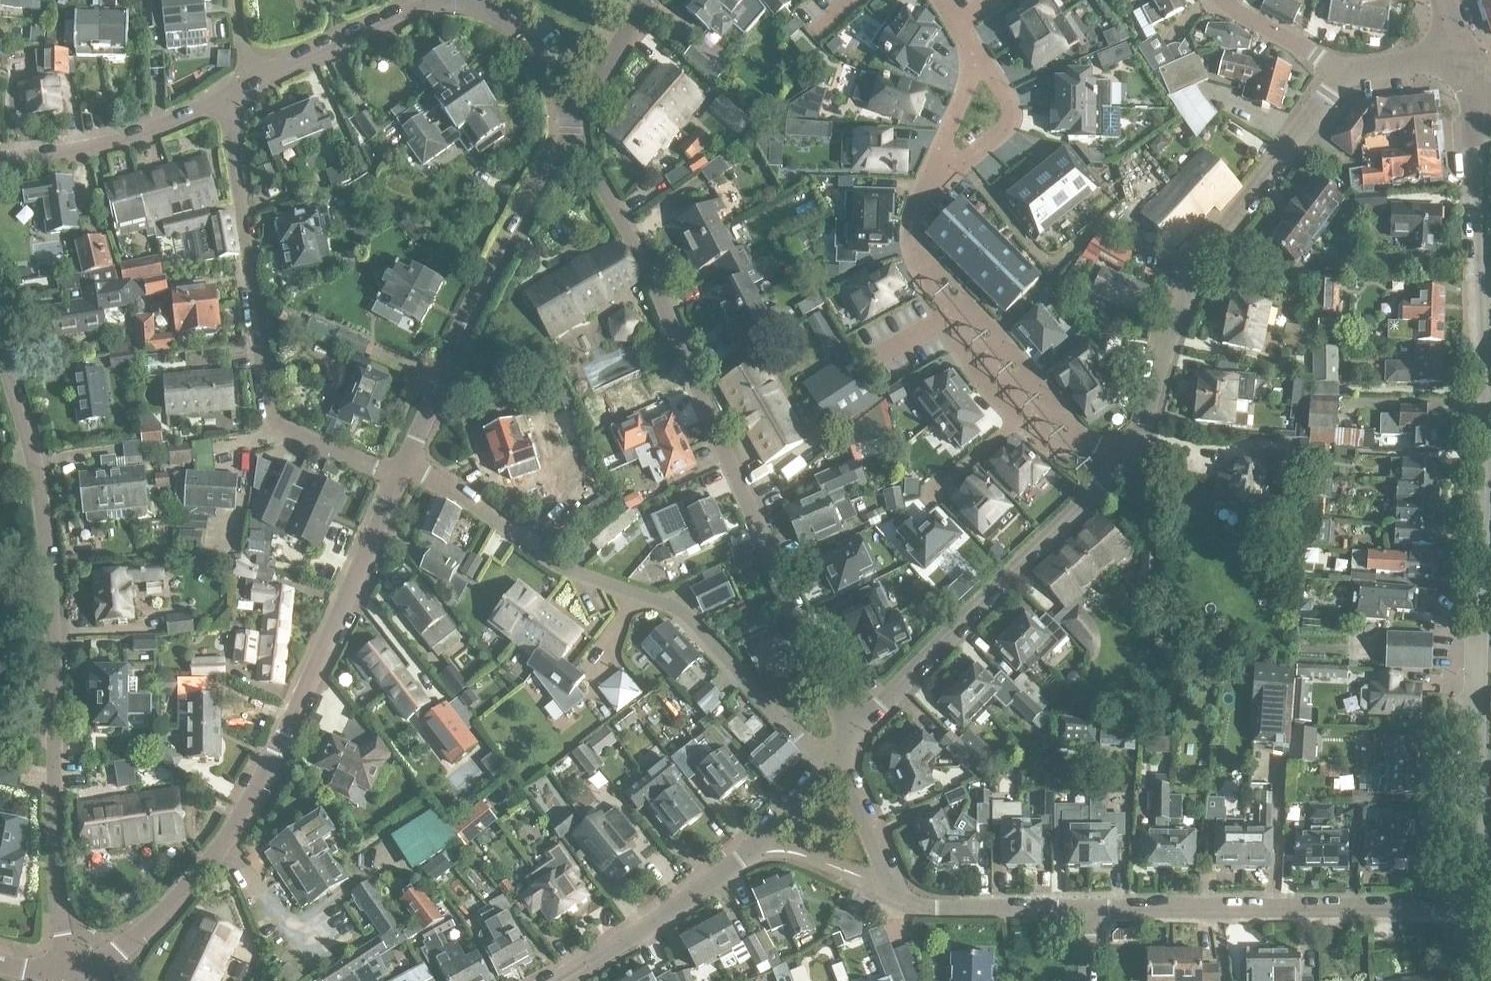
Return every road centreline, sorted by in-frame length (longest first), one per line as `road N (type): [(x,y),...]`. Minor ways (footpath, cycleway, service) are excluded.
road 1 (residential): [(1474,905),(1477,69)]
road 2 (residential): [(852,729),(760,550),(652,273),(572,134)]
road 3 (residential): [(68,973),(56,871),(47,550),(37,464),(0,346)]
road 4 (residential): [(87,972),(179,899),(279,757),(401,479)]
road 5 (residential): [(831,767),(676,611),(538,552),(408,463)]
road 6 (residential): [(401,479),(281,428),(268,411),(227,101)]
road 7 (residential): [(1349,74),(1180,287),(1129,458)]
road 8 (residential): [(1129,458),(852,729)]
road 9 (residential): [(1474,905),(1088,909)]
road 10 (residential): [(1129,458),(1062,431),(922,265),(909,227),(928,174)]
road 11 (residential): [(408,463),(478,298),(572,134)]
road 12 (residential): [(831,767),(755,848),(559,980)]
road 13 (residential): [(1088,909),(935,908),(897,888),(838,759)]
road 14 (residential): [(227,101),(152,131),(0,163)]
road 15 (residential): [(428,0),(245,85)]
road 16 (residential): [(928,174),(972,156),(1011,121),(1010,98),(974,54)]
road 17 (residential): [(572,134),(539,55),(512,23),(470,0)]
road 18 (residential): [(572,134),(649,0)]
road 19 (residential): [(1349,74),(1221,0)]
road 20 (residential): [(928,174),(972,77),(974,54)]

